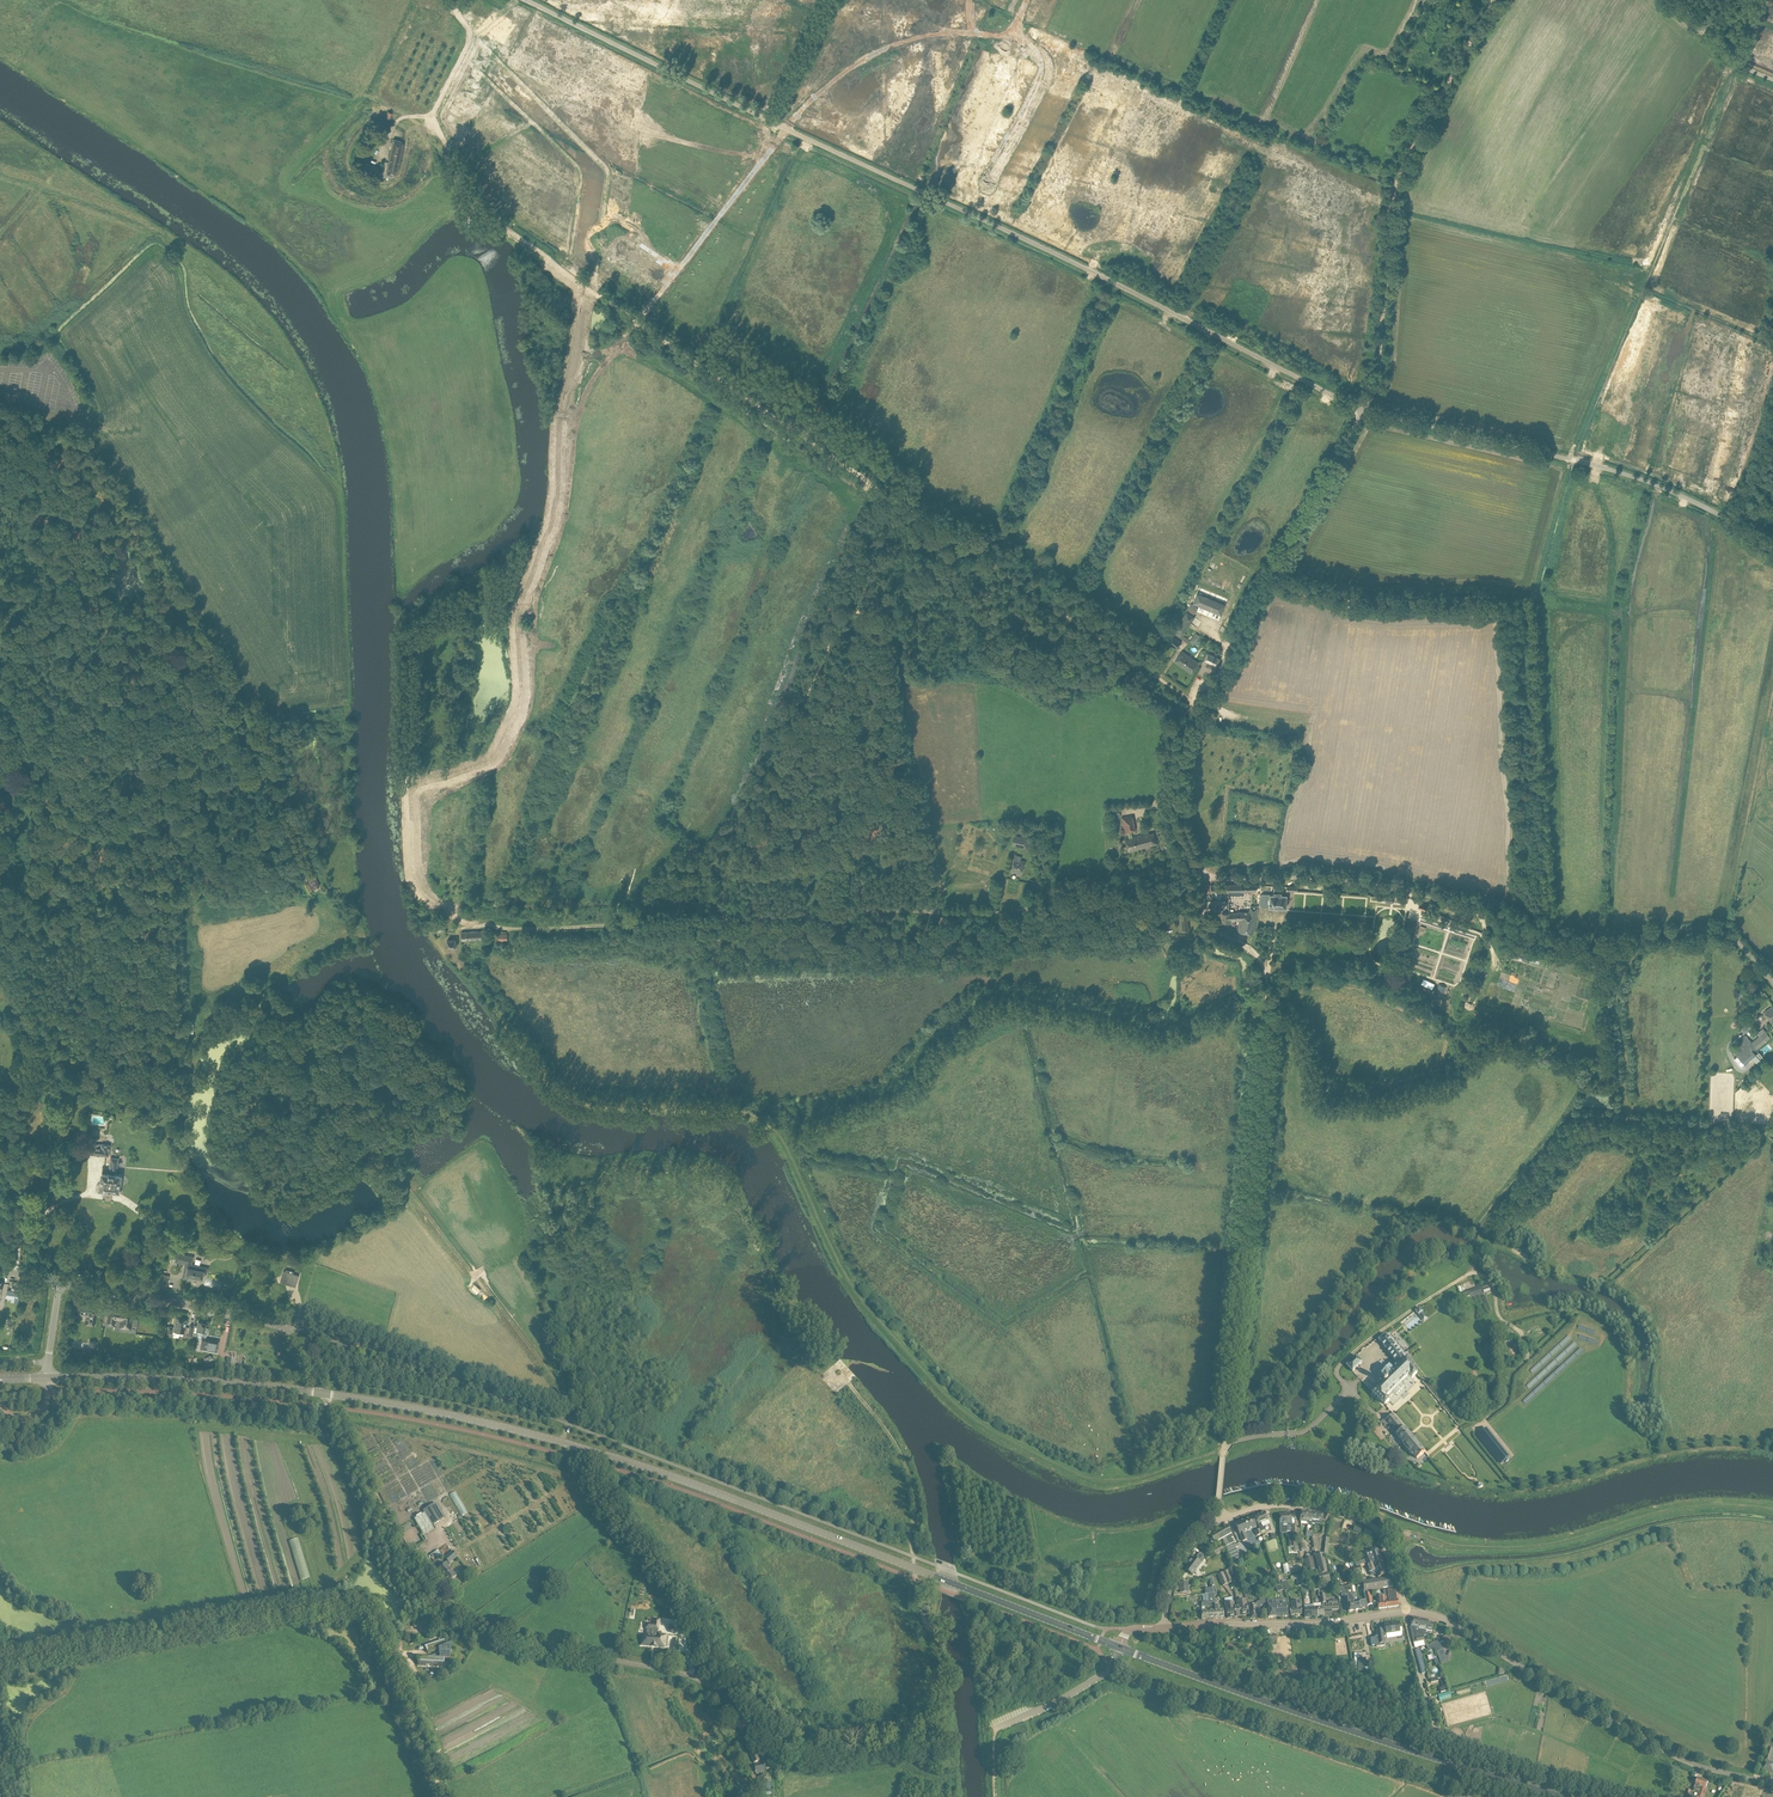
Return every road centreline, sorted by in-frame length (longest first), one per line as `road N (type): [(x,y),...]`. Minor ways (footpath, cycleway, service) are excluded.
road 1 (track): [(1205,903),(460,929),(433,903),(421,875),(416,784),(475,768),(523,695),(521,589),(546,526),(588,289)]
road 2 (unclassified): [(1709,928),(1543,933),(1404,890),(1323,878),(1221,879),(1207,875),(1180,841),(1172,796),(1189,719),(1363,411)]
road 3 (unclassified): [(1363,411),(527,0)]
road 4 (track): [(1147,670),(495,224),(478,210),(431,116)]
road 5 (unclassified): [(943,1736),(792,1747),(688,1672),(485,1630),(410,1564),(322,1392)]
road 6 (secondary): [(916,1569),(630,1463),(485,1421),(322,1392)]
road 7 (track): [(1222,1445),(1264,979),(1248,946),(1206,920),(1207,875)]
road 8 (track): [(0,1665),(357,1612),(376,1629),(441,1796)]
road 9 (secondary): [(1563,1796),(1118,1647)]
road 10 (track): [(1363,411),(1379,380),(1391,192),(1496,0)]
road 11 (unclassified): [(1772,552),(1719,512),(1656,486),(1363,411)]
road 12 (unclassified): [(1772,1783),(1681,1759),(1448,1622),(1406,1611)]
road 13 (unclassified): [(322,1392),(286,1328),(59,1287)]
road 14 (secondary): [(322,1392),(48,1378)]
road 15 (unclassified): [(1223,1519),(1222,1445),(1306,1432),(1383,1354)]
road 16 (unclassified): [(1406,1611),(1373,1525),(1290,1505),(1223,1519)]
road 17 (unclassified): [(1163,1628),(1321,1623),(1406,1611)]
road 18 (secondary): [(1118,1647),(916,1569)]
road 19 (track): [(917,1580),(933,1634),(943,1736)]
road 20 (unclassified): [(1163,1628),(1177,1567),(1223,1519)]
road 21 (track): [(459,0),(455,12),(469,43),(431,116)]
road 22 (unclassified): [(1772,79),(1732,59),(1675,0)]

